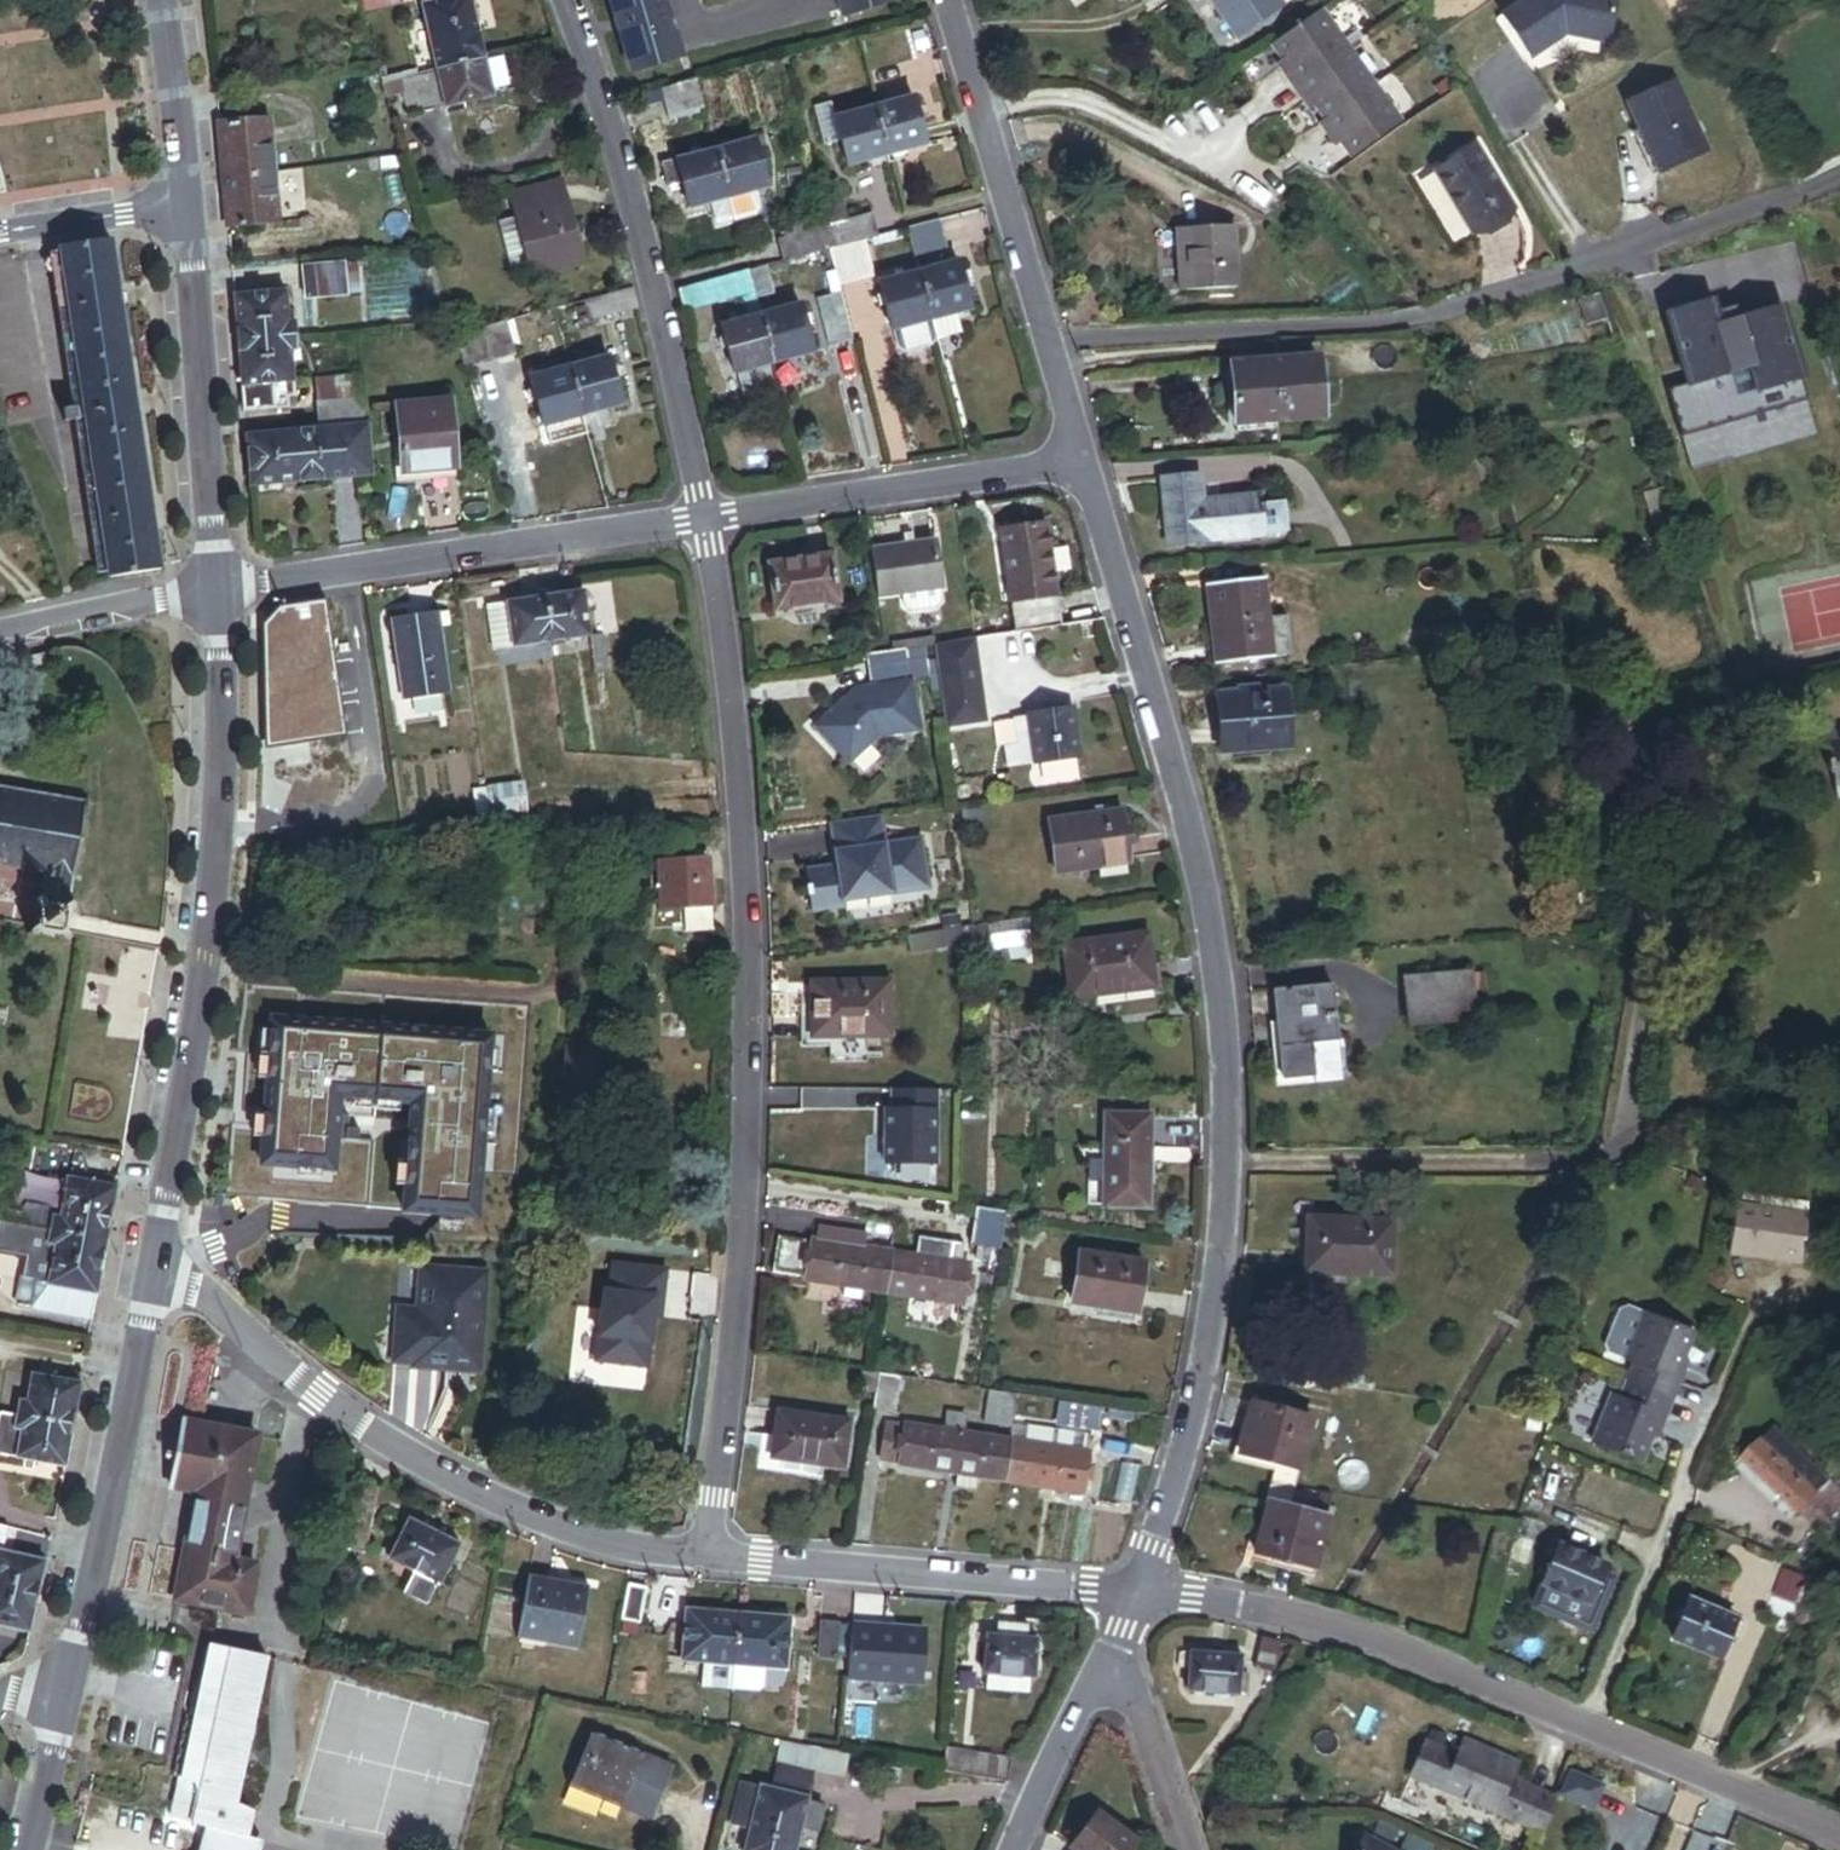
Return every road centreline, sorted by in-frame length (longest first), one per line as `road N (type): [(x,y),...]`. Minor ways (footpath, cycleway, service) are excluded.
road 1 (residential): [(1081,463),(1196,858),(1219,1003),(1226,1167),(1209,1331),(1136,1590)]
road 2 (residential): [(706,520),(741,767),(747,912),(747,1207),(708,1559)]
road 3 (residential): [(1839,1841),(1358,1634),(1136,1590)]
road 4 (tertiary): [(153,1276),(212,906),(222,724),(216,594)]
road 5 (residential): [(153,1276),(185,1286),(320,1397),(435,1471),(553,1527),(708,1559)]
road 6 (residential): [(565,0),(611,125),(706,520)]
road 7 (residential): [(216,594),(706,520)]
road 8 (residential): [(948,0),(1081,463)]
road 9 (tertiary): [(61,1699),(153,1276)]
road 10 (residential): [(708,1559),(1136,1590)]
road 11 (tertiary): [(216,594),(187,208)]
road 12 (residential): [(706,520),(1081,463)]
road 13 (residential): [(1110,1643),(1017,1849)]
road 14 (residential): [(216,594),(0,637)]
road 15 (residential): [(1110,1643),(1187,1849)]
road 16 (tertiary): [(187,208),(157,0)]
road 17 (residential): [(187,208),(0,231)]
road 18 (tertiary): [(25,1849),(61,1699)]

